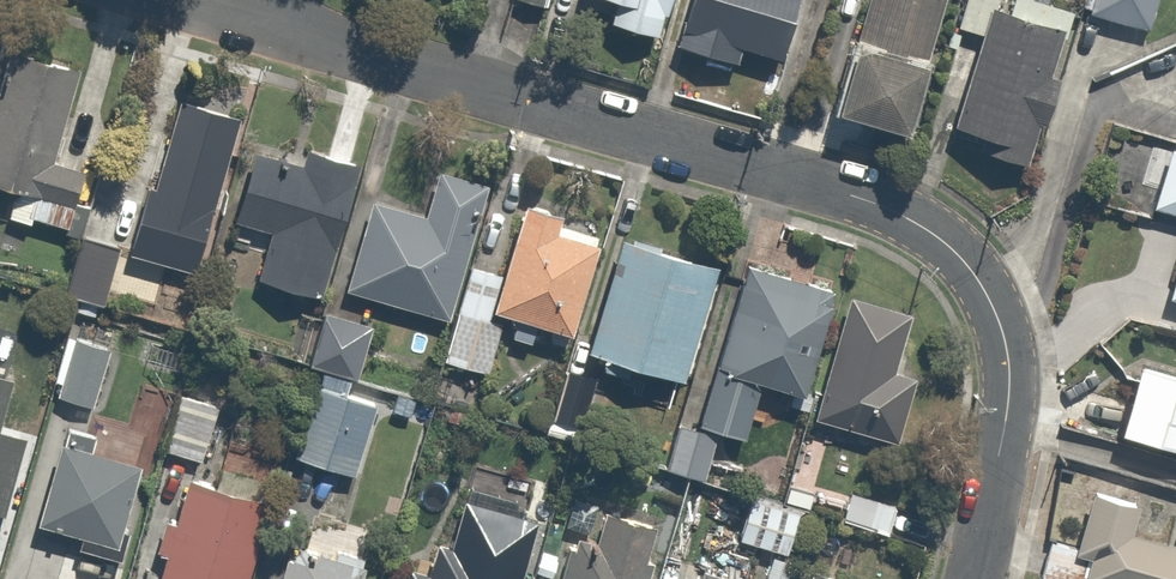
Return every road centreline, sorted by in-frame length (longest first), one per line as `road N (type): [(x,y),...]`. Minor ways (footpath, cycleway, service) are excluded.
road 1 (residential): [(971,578),(1005,422),(1004,339),(953,247),(858,195),(225,11)]

